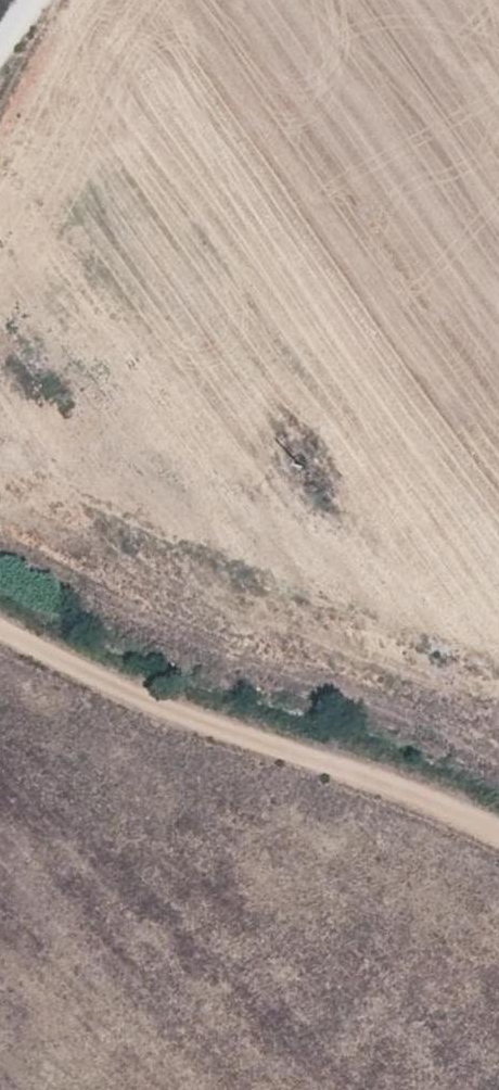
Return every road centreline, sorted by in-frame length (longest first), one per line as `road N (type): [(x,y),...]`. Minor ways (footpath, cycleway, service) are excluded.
road 1 (track): [(0,643),(128,703),(498,830)]

